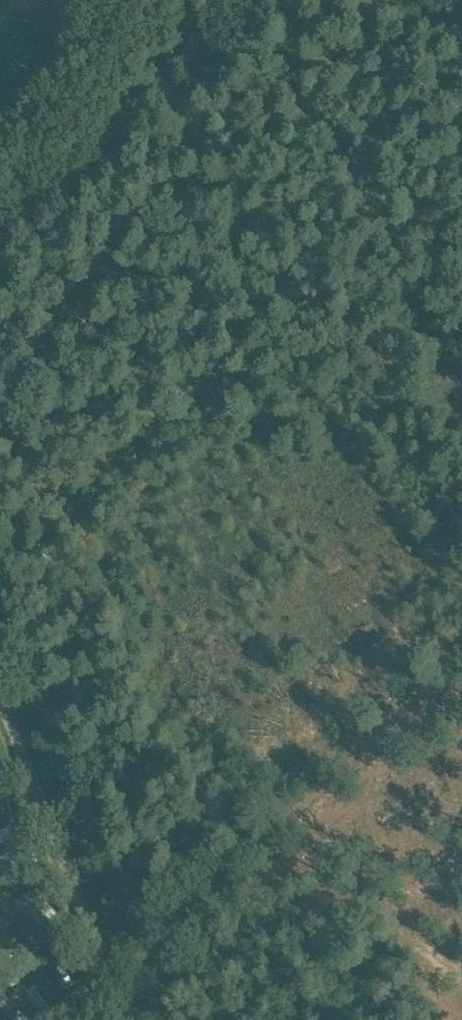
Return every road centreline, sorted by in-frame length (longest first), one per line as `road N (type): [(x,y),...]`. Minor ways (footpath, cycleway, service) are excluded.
road 1 (track): [(112,971),(168,907),(461,650)]
road 2 (unclassified): [(130,1019),(0,686)]
road 3 (track): [(0,247),(136,120),(243,0)]

